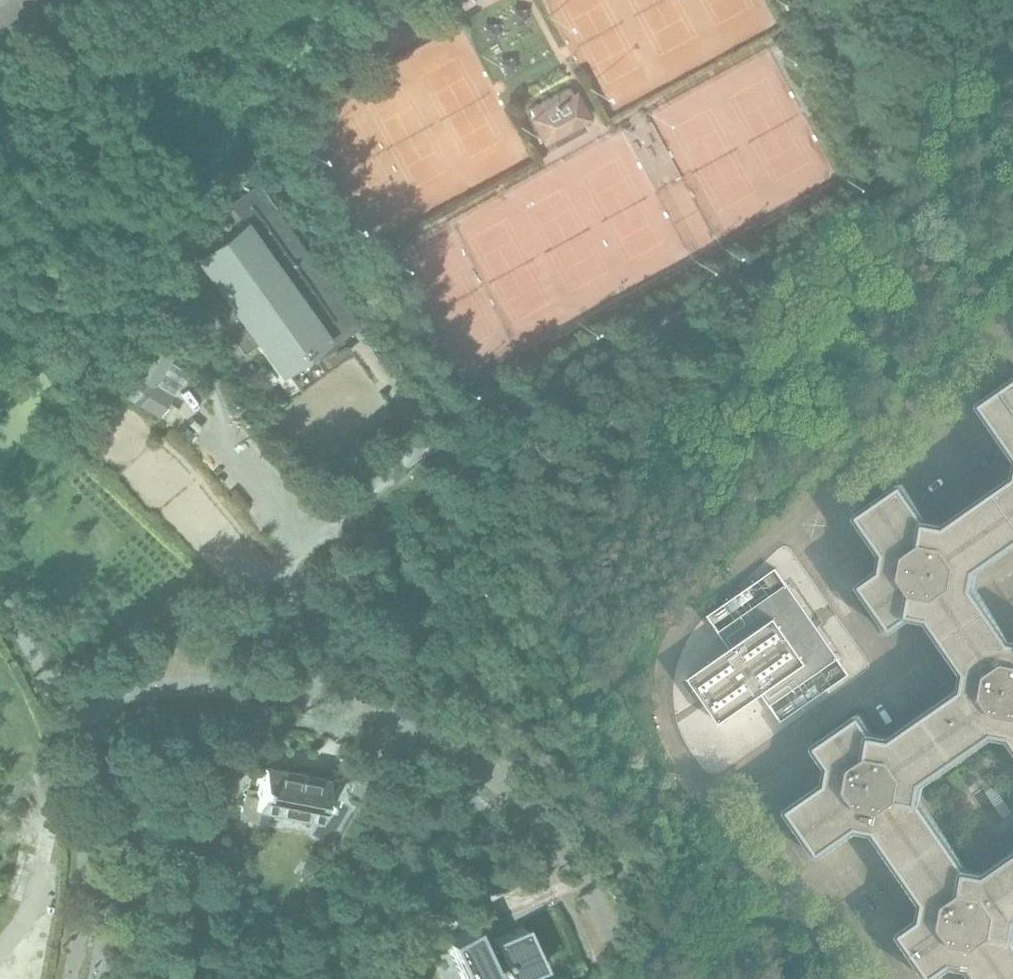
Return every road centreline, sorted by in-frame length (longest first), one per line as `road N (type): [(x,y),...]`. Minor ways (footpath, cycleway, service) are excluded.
road 1 (residential): [(625,978),(604,917),(545,807),(492,777),(462,744),(280,689),(155,692),(68,728)]
road 2 (residential): [(71,978),(86,862),(68,728)]
road 3 (residential): [(68,728),(0,602)]

